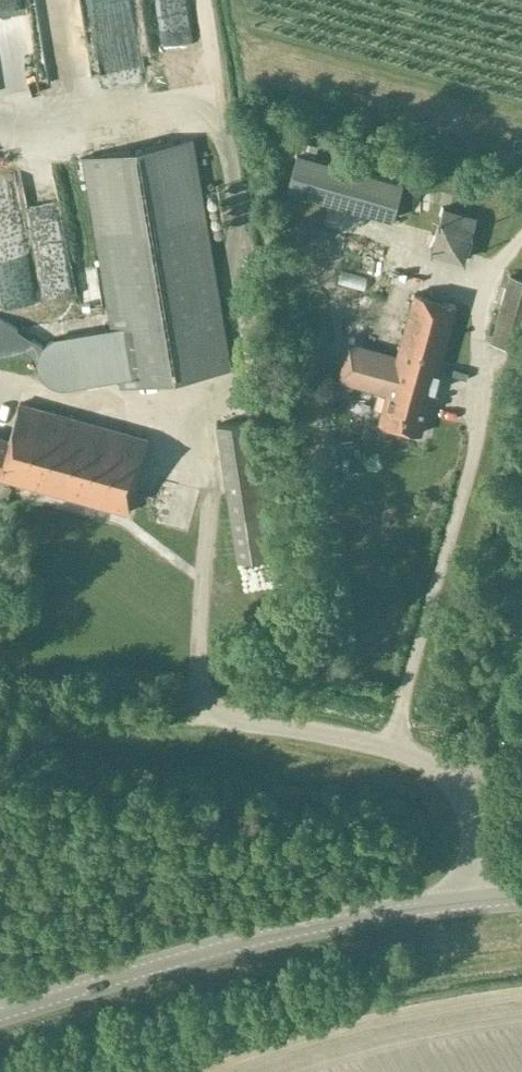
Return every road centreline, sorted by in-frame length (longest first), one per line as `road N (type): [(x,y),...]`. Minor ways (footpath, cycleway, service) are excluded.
road 1 (tertiary): [(479,900),(292,930),(0,1014)]
road 2 (unclassified): [(479,900),(465,797),(439,768),(380,746),(198,713)]

